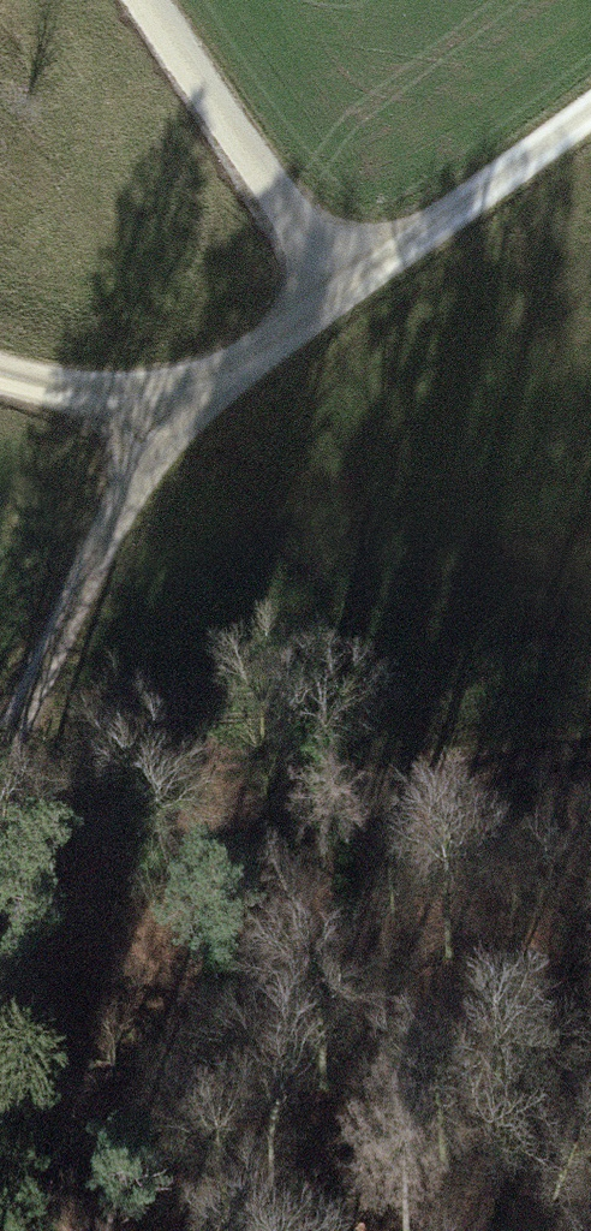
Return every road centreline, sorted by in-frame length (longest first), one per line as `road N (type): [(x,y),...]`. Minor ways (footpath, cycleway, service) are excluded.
road 1 (track): [(0,829),(108,884),(590,819)]
road 2 (track): [(195,402),(590,113)]
road 3 (track): [(195,402),(0,750)]
road 4 (track): [(150,0),(339,291)]
road 5 (track): [(0,373),(34,386),(195,402)]

